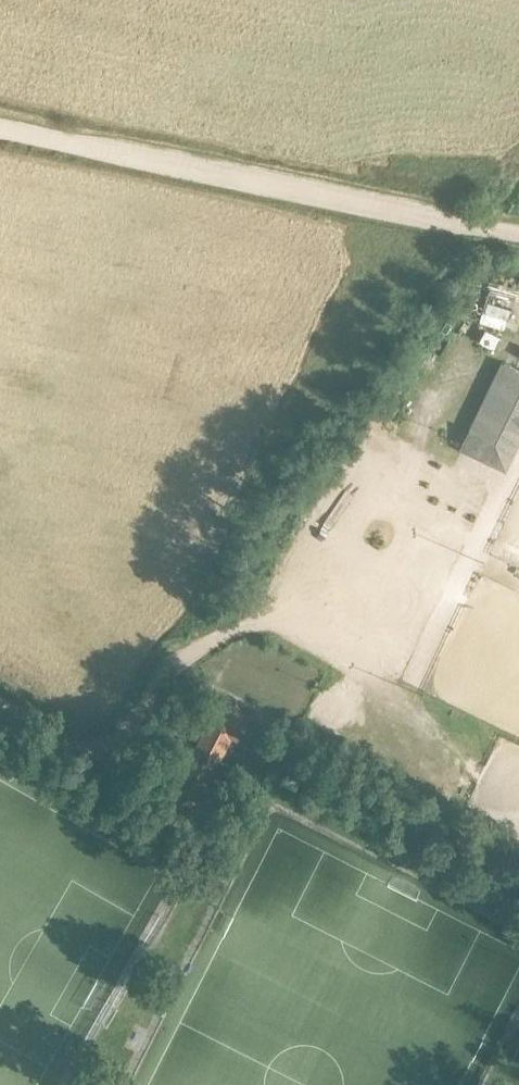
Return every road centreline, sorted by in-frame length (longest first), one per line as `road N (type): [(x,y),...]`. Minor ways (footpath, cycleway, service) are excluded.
road 1 (track): [(0,128),(518,235)]
road 2 (track): [(446,313),(406,381),(342,435),(207,673)]

